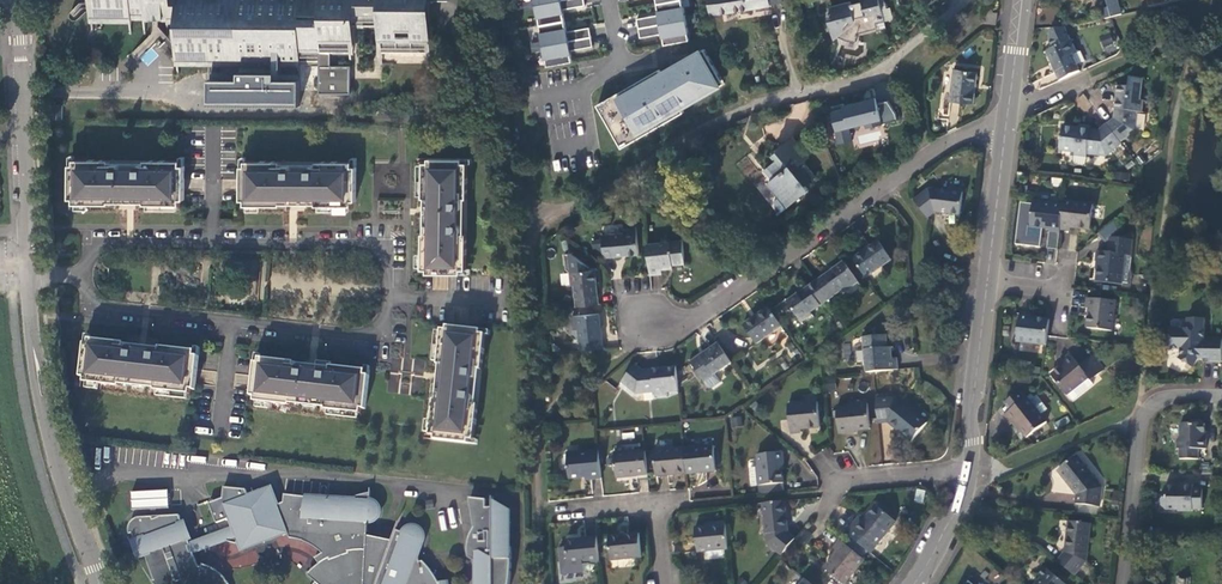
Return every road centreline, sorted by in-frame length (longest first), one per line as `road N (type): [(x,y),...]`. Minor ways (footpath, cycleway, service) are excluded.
road 1 (residential): [(81,279),(89,298),(111,310),(345,335),(372,332),(387,298),(384,253),(374,247),(114,244),(83,270)]
road 2 (track): [(968,0),(868,76),(752,107),(601,193)]
road 3 (residential): [(649,325),(701,313),(893,176),(1007,118)]
road 4 (residential): [(29,279),(33,347),(61,477),(98,583)]
road 5 (residential): [(16,0),(29,279)]
road 6 (residential): [(1122,583),(1143,416),(1165,401),(1221,398)]
road 7 (residential): [(972,472),(970,423),(987,282)]
road 8 (residential): [(987,282),(1007,118)]
road 9 (residential): [(608,0),(619,62),(582,90),(589,141)]
road 10 (residential): [(972,472),(835,485)]
road 11 (residential): [(915,583),(972,472)]

